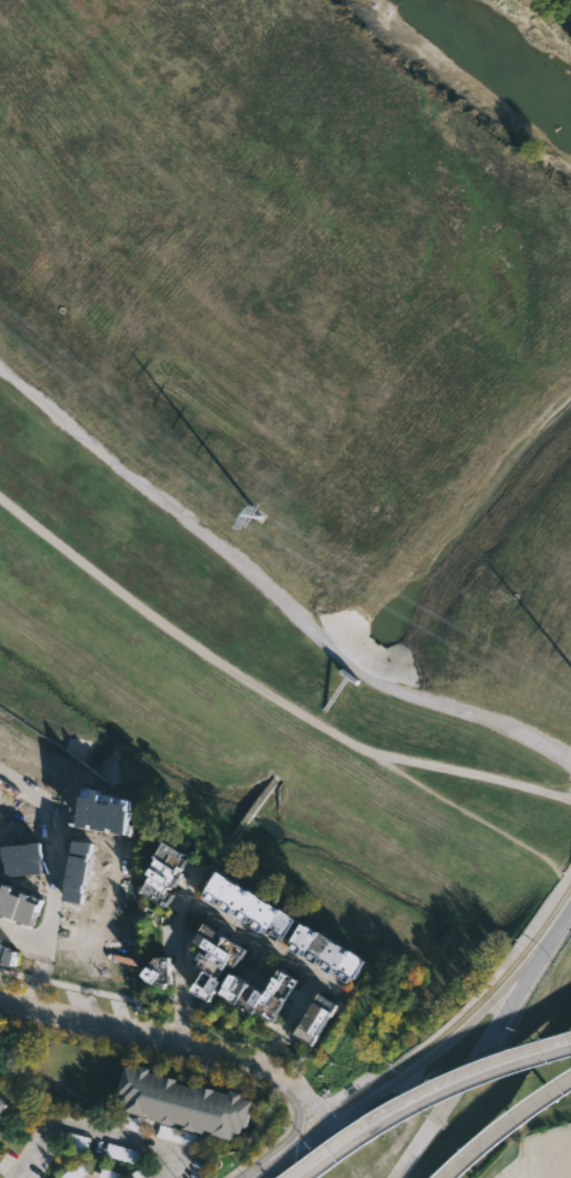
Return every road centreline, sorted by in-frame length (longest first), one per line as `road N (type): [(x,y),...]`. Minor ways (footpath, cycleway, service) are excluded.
road 1 (track): [(570,759),(352,667),(283,597),(0,364)]
road 2 (track): [(355,746),(201,648),(0,496)]
road 3 (residential): [(266,1077),(314,980),(190,901),(176,1054)]
road 4 (secondary): [(547,943),(423,1062),(243,1177)]
road 5 (tertiary): [(0,1014),(293,1086)]
road 6 (tertiary): [(547,943),(467,1085),(401,1177)]
road 7 (secondary): [(353,1142),(491,1070),(570,1045)]
road 8 (track): [(558,867),(355,746)]
road 9 (track): [(355,746),(570,801)]
road 10 (tertiary): [(447,1177),(570,1081)]
road 11 (secondary): [(279,1082),(294,1106),(290,1132),(243,1177)]

